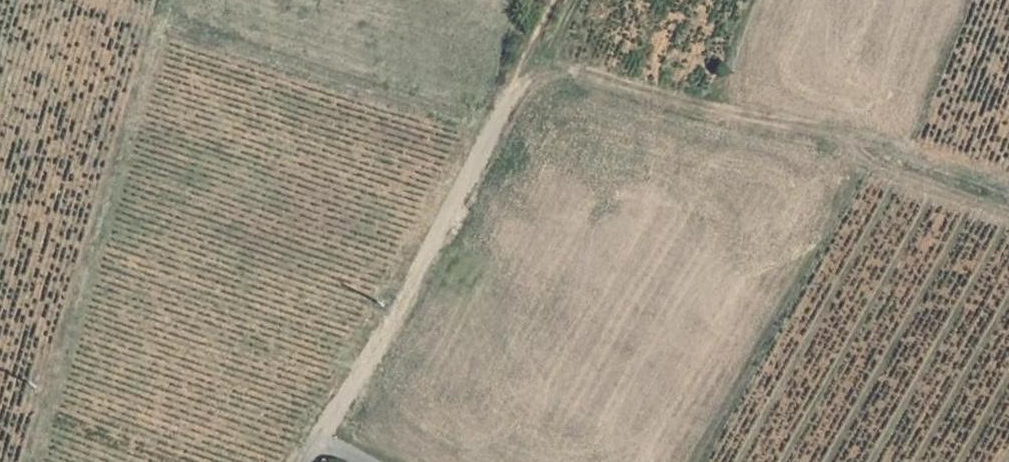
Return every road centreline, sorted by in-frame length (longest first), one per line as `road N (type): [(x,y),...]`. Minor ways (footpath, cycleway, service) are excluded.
road 1 (track): [(1008,210),(880,165),(848,140),(581,69),(551,62),(516,84)]
road 2 (track): [(322,440),(516,84)]

